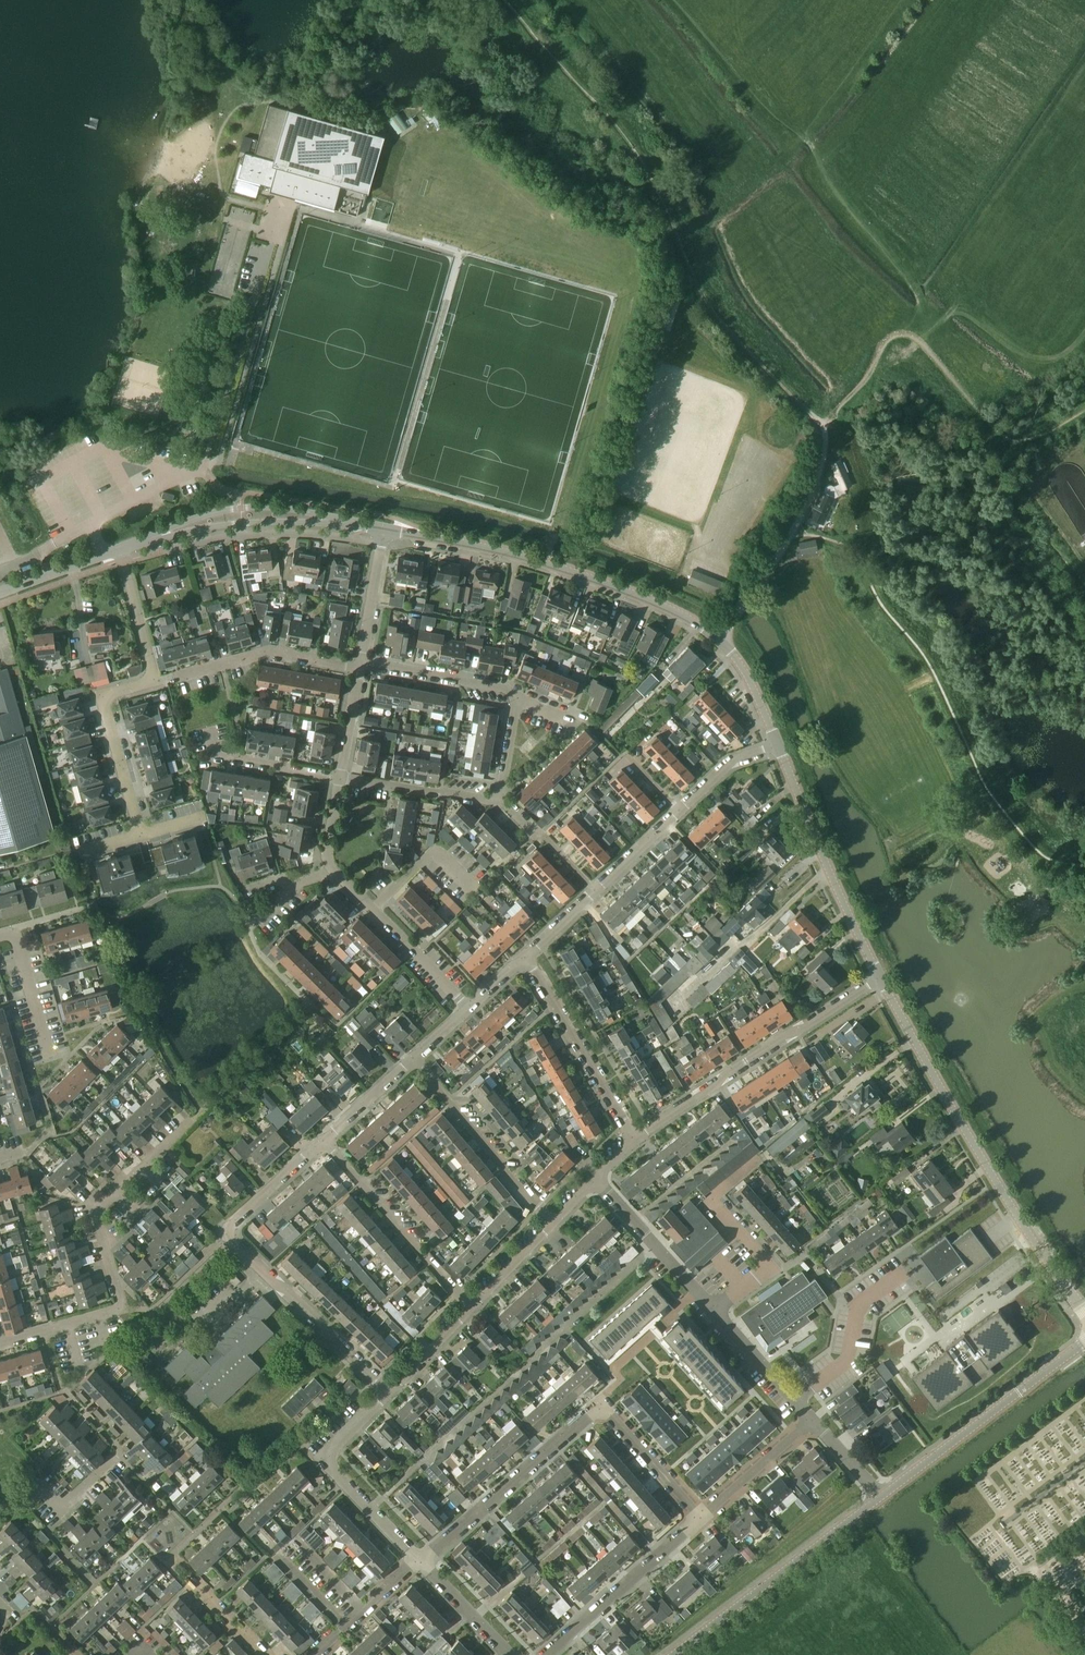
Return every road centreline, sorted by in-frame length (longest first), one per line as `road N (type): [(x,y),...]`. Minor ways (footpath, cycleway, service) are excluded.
road 1 (track): [(792,534),(818,479),(821,426),(715,313),(637,152),(506,0)]
road 2 (track): [(676,0),(809,139),(925,309),(913,336)]
road 3 (tertiary): [(778,745),(741,664),(707,628),(612,585),(453,540)]
road 4 (tertiary): [(1084,1314),(1000,1188),(880,979)]
road 5 (residential): [(421,1560),(600,1405),(702,1517)]
road 6 (residential): [(324,1142),(222,1231),(390,1392)]
road 7 (track): [(821,426),(865,382),(886,342),(906,333),(923,341),(1014,442),(1084,412)]
road 8 (residential): [(141,835),(103,695),(154,681),(120,551)]
road 9 (residential): [(44,1330),(119,1309),(99,1210),(192,1121)]
road 10 (residential): [(0,1512),(29,1504),(42,1491),(61,1509),(120,1450),(58,1386),(44,1330)]
road 11 (residential): [(634,1139),(880,979)]
road 12 (tertiary): [(882,1496),(674,1654)]
road 13 (residential): [(421,1560),(318,1459),(390,1392)]
road 14 (residential): [(715,1311),(769,1267),(708,1201),(757,1160)]
road 15 (residential): [(162,551),(267,534),(382,544)]
road 16 (residential): [(472,1307),(324,1142)]
road 17 (residential): [(554,1225),(413,1058)]
road 18 (tertiary): [(348,524),(242,508),(141,544)]
road 19 (residential): [(634,1139),(525,955)]
road 20 (tertiary): [(141,544),(242,525),(348,524)]
road 21 (residential): [(671,1007),(830,872)]
road 22 (residential): [(546,1654),(702,1517)]
road 23 (residential): [(468,1009),(334,872)]
road 24 (residential): [(179,675),(268,652),(358,668)]
road 25 (residential): [(796,1400),(847,1362),(859,1303),(902,1274)]
road 26 (residential): [(715,1311),(597,1181)]
road 27 (tertiary): [(1019,1392),(882,1496)]
road 28 (residential): [(516,698),(507,689),(360,660)]
road 29 (residential): [(498,800),(340,777)]
road 30 (residential): [(339,780),(216,754),(209,730)]
road 31 (residential): [(702,1517),(814,1421)]
road 32 (residential): [(312,1654),(421,1560)]
road 33 (tertiary): [(830,872),(778,745)]
road 34 (residential): [(595,890),(498,800)]
road 35 (residential): [(511,1654),(421,1560)]
road 36 (residential): [(50,1059),(13,936)]
road 37 (tertiary): [(120,551),(0,594)]
road 38 (track): [(722,638),(792,534)]
road 39 (residential): [(413,1058),(324,1142)]
road 40 (track): [(358,0),(305,110)]
road 41 (residential): [(778,745),(731,763),(680,811)]
road 42 (residential): [(796,1400),(715,1311)]

